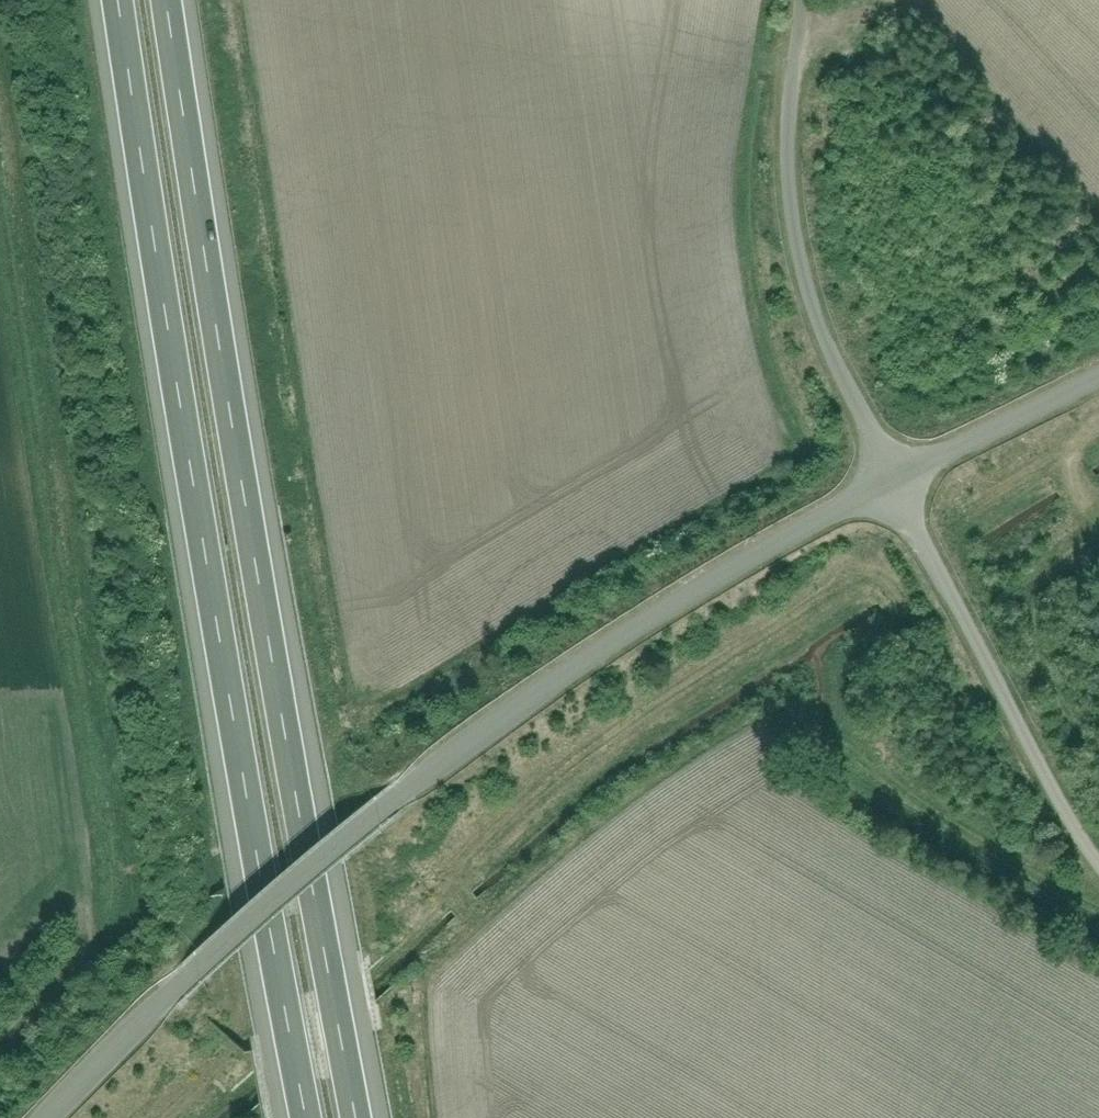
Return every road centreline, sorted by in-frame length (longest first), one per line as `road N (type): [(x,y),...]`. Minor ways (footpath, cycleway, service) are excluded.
road 1 (motorway): [(118,0),(222,654),(308,1117)]
road 2 (motorway): [(357,1117),(270,644),(168,0)]
road 3 (track): [(799,0),(784,129),(796,242),(815,308),(1081,827),(1098,847)]
road 4 (residential): [(410,788),(664,613),(903,474),(1098,379)]
road 5 (unclassified): [(410,788),(192,973),(46,1117)]

